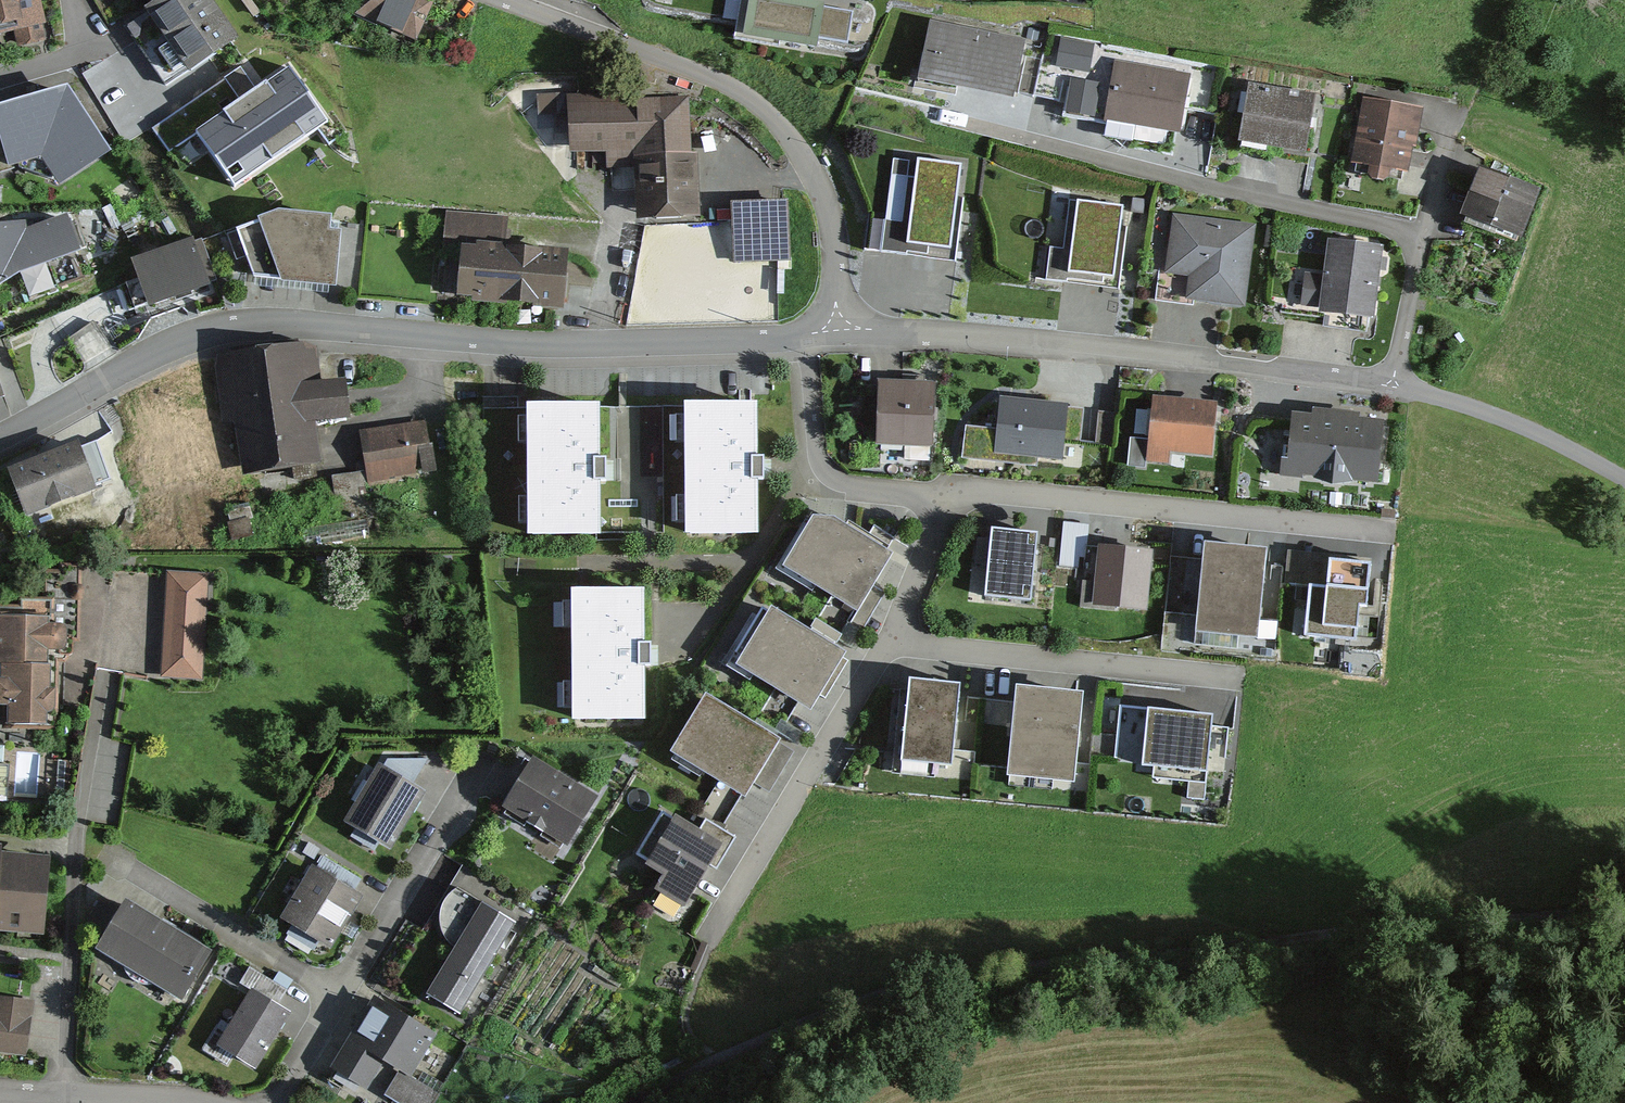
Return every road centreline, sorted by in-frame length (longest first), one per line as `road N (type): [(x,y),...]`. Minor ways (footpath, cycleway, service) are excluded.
road 1 (track): [(636,1102),(856,1007),(998,968),(1624,913)]
road 2 (residential): [(0,438),(149,355),(239,326),(543,345),(807,333)]
road 3 (residential): [(964,124),(1398,231),(1415,251),(1417,267),(1393,386)]
road 4 (residential): [(837,330),(954,332),(1139,351),(1393,386)]
road 5 (residential): [(501,0),(669,61),(729,90),(781,129),(818,179),(834,226),(837,330)]
road 6 (residential): [(1394,533),(1003,496),(927,505)]
road 7 (residential): [(104,670),(74,887),(66,1100)]
road 8 (residential): [(484,758),(278,1102)]
road 9 (residential): [(1240,684),(882,646)]
road 10 (residential): [(711,941),(882,646)]
road 11 (residential): [(927,505),(915,494),(846,486),(819,467),(807,333)]
road 12 (track): [(1624,482),(1478,409),(1393,386)]
road 13 (residential): [(882,646),(935,554),(937,525),(927,505)]
road 14 (residential): [(118,43),(0,78)]

